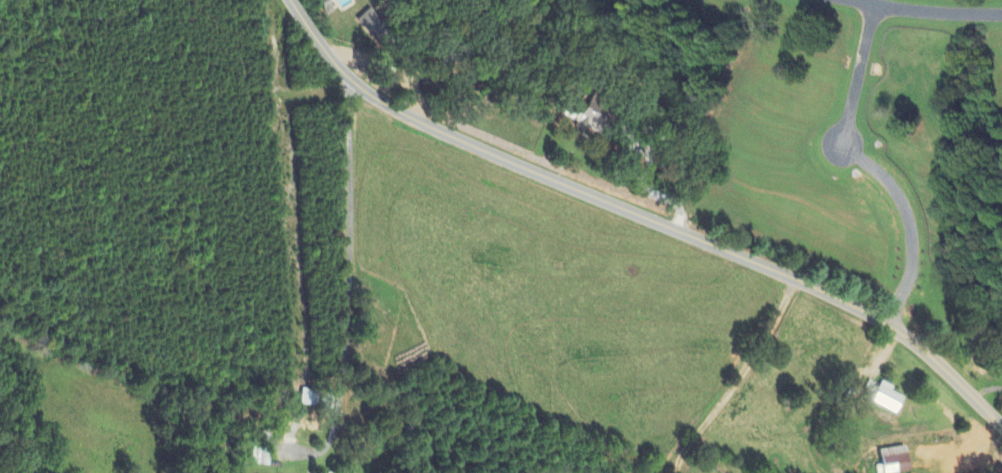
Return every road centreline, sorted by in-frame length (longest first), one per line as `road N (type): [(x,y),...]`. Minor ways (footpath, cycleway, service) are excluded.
road 1 (residential): [(1001,422),(914,339),(851,299),(513,167),(388,105),(332,58),(293,0)]
road 2 (residential): [(1001,14),(843,0)]
road 3 (residential): [(838,147),(869,5)]

